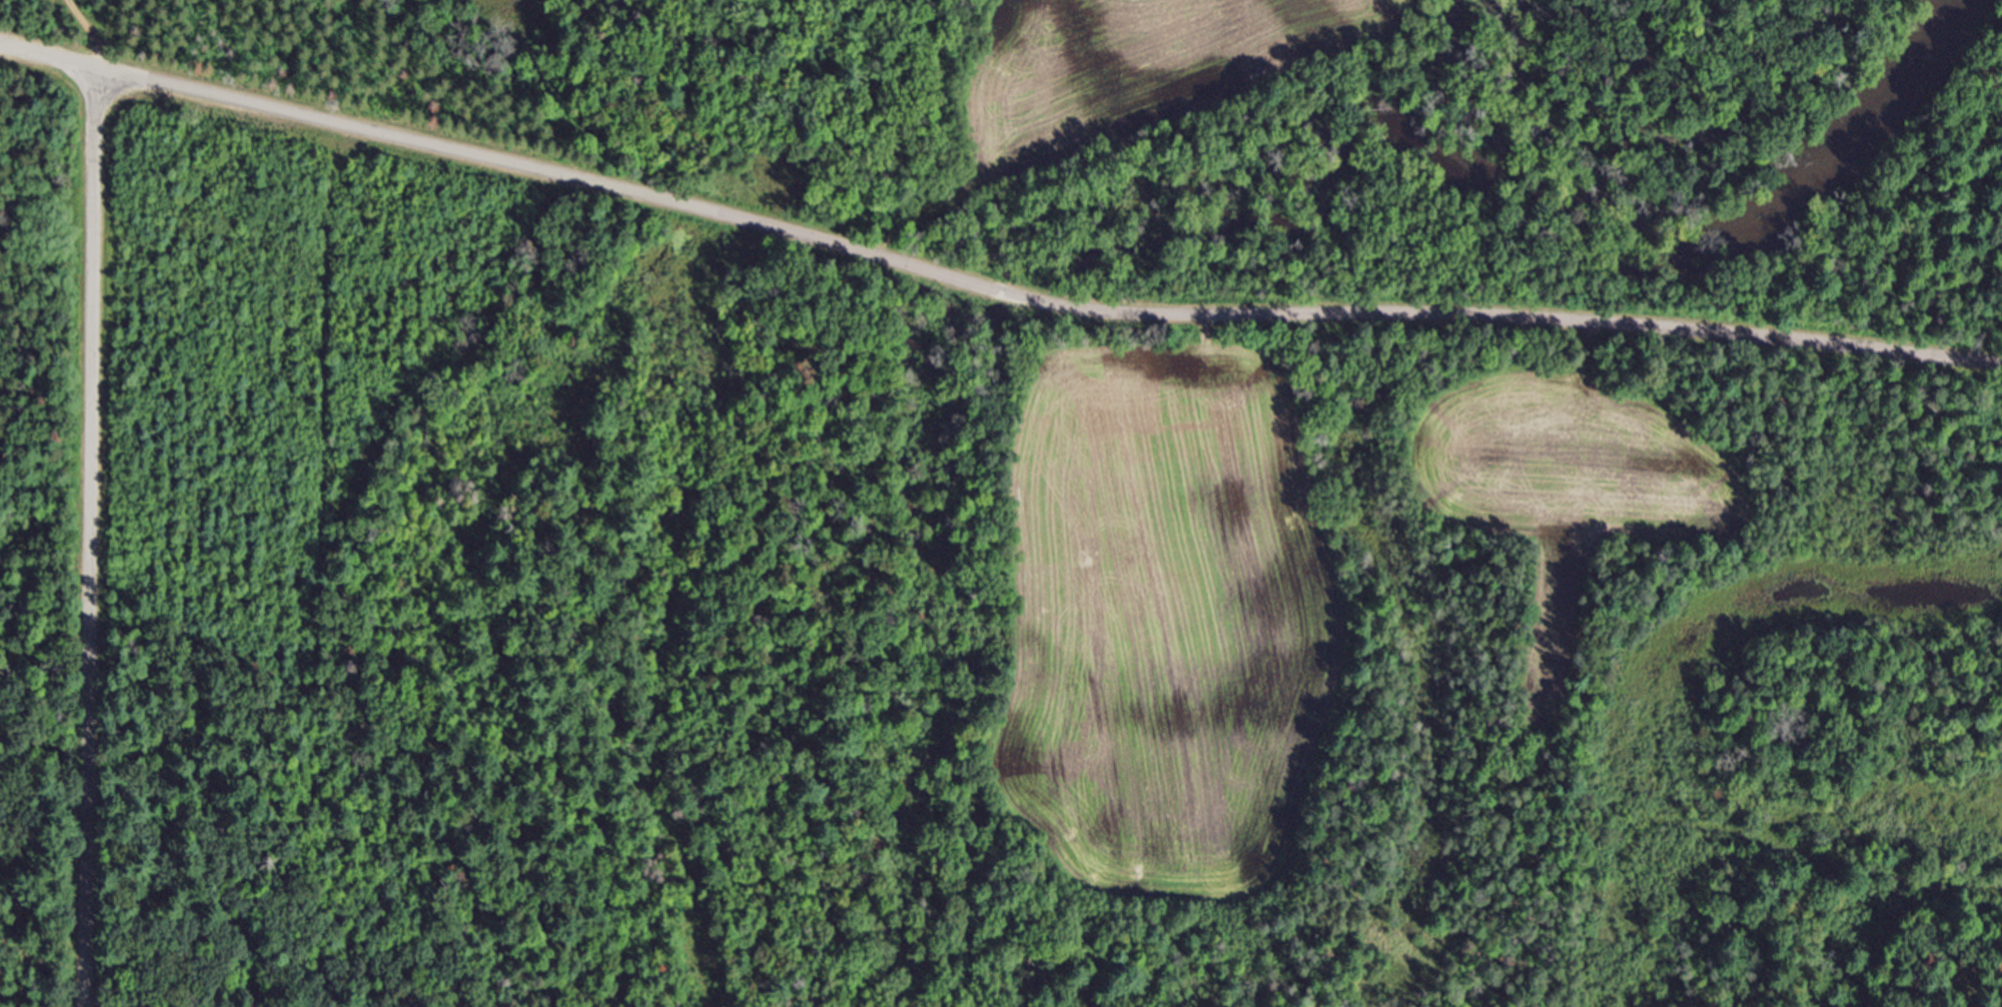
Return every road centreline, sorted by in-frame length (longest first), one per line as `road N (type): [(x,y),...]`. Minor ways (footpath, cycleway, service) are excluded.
road 1 (residential): [(2001,366),(1615,325),(1092,313),(667,200),(0,42)]
road 2 (residential): [(88,1006),(100,67)]

